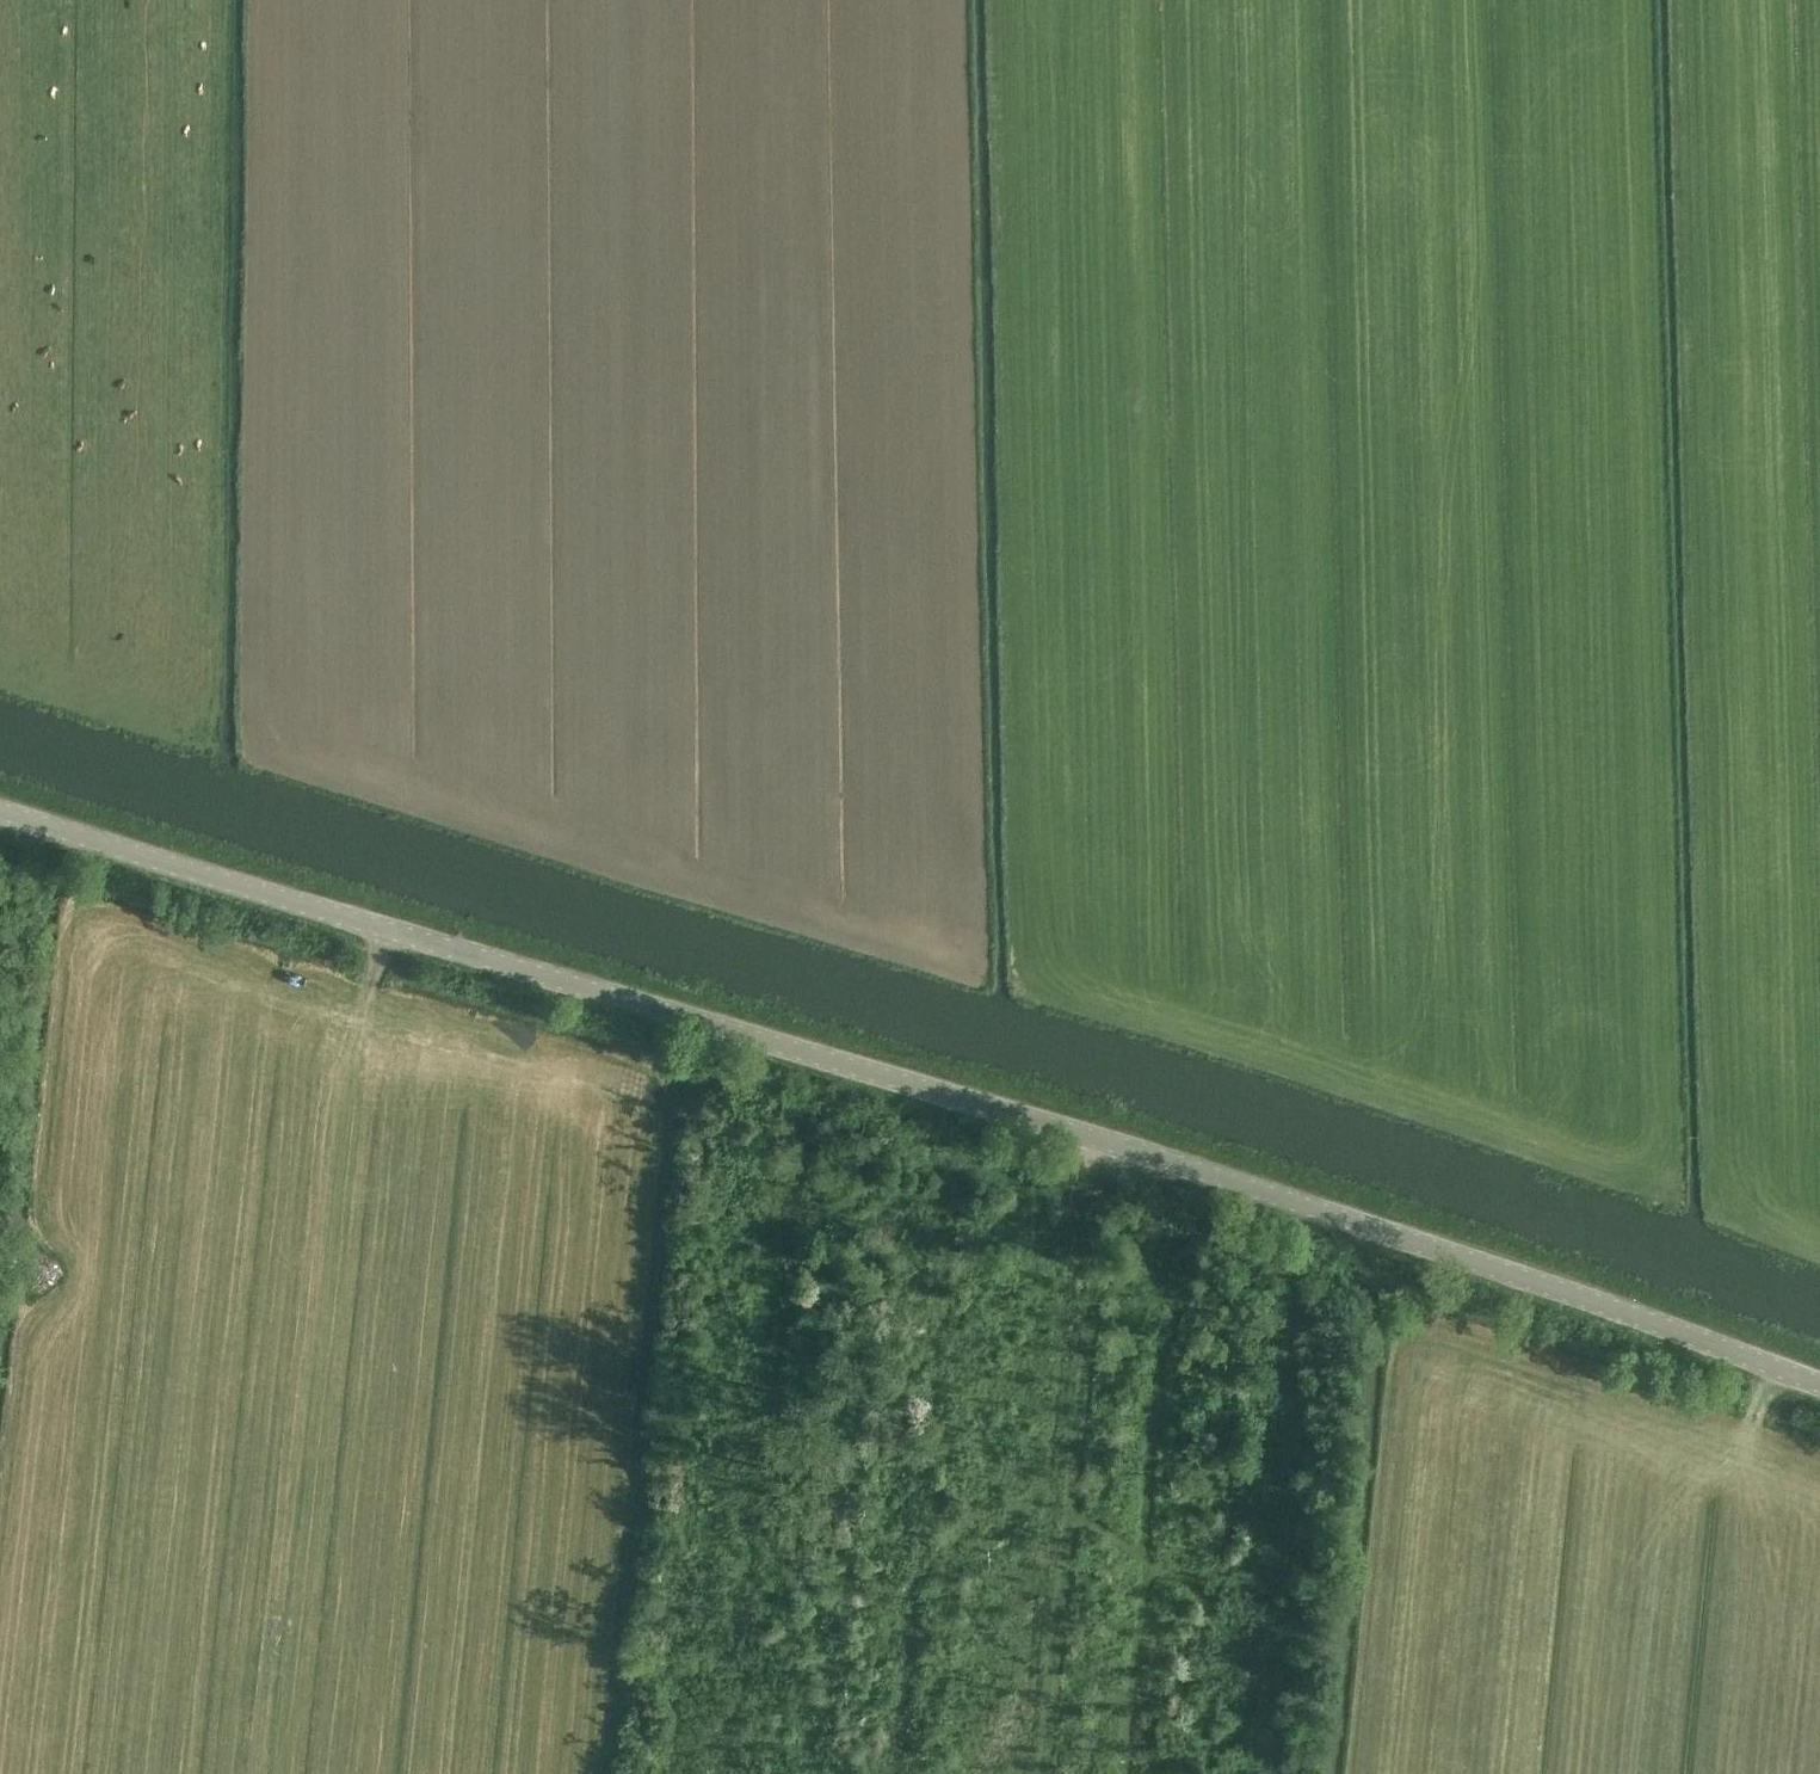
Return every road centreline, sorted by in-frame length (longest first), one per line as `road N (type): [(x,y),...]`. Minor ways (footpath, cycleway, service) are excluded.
road 1 (tertiary): [(0,814),(1428,1251),(1819,1388)]

